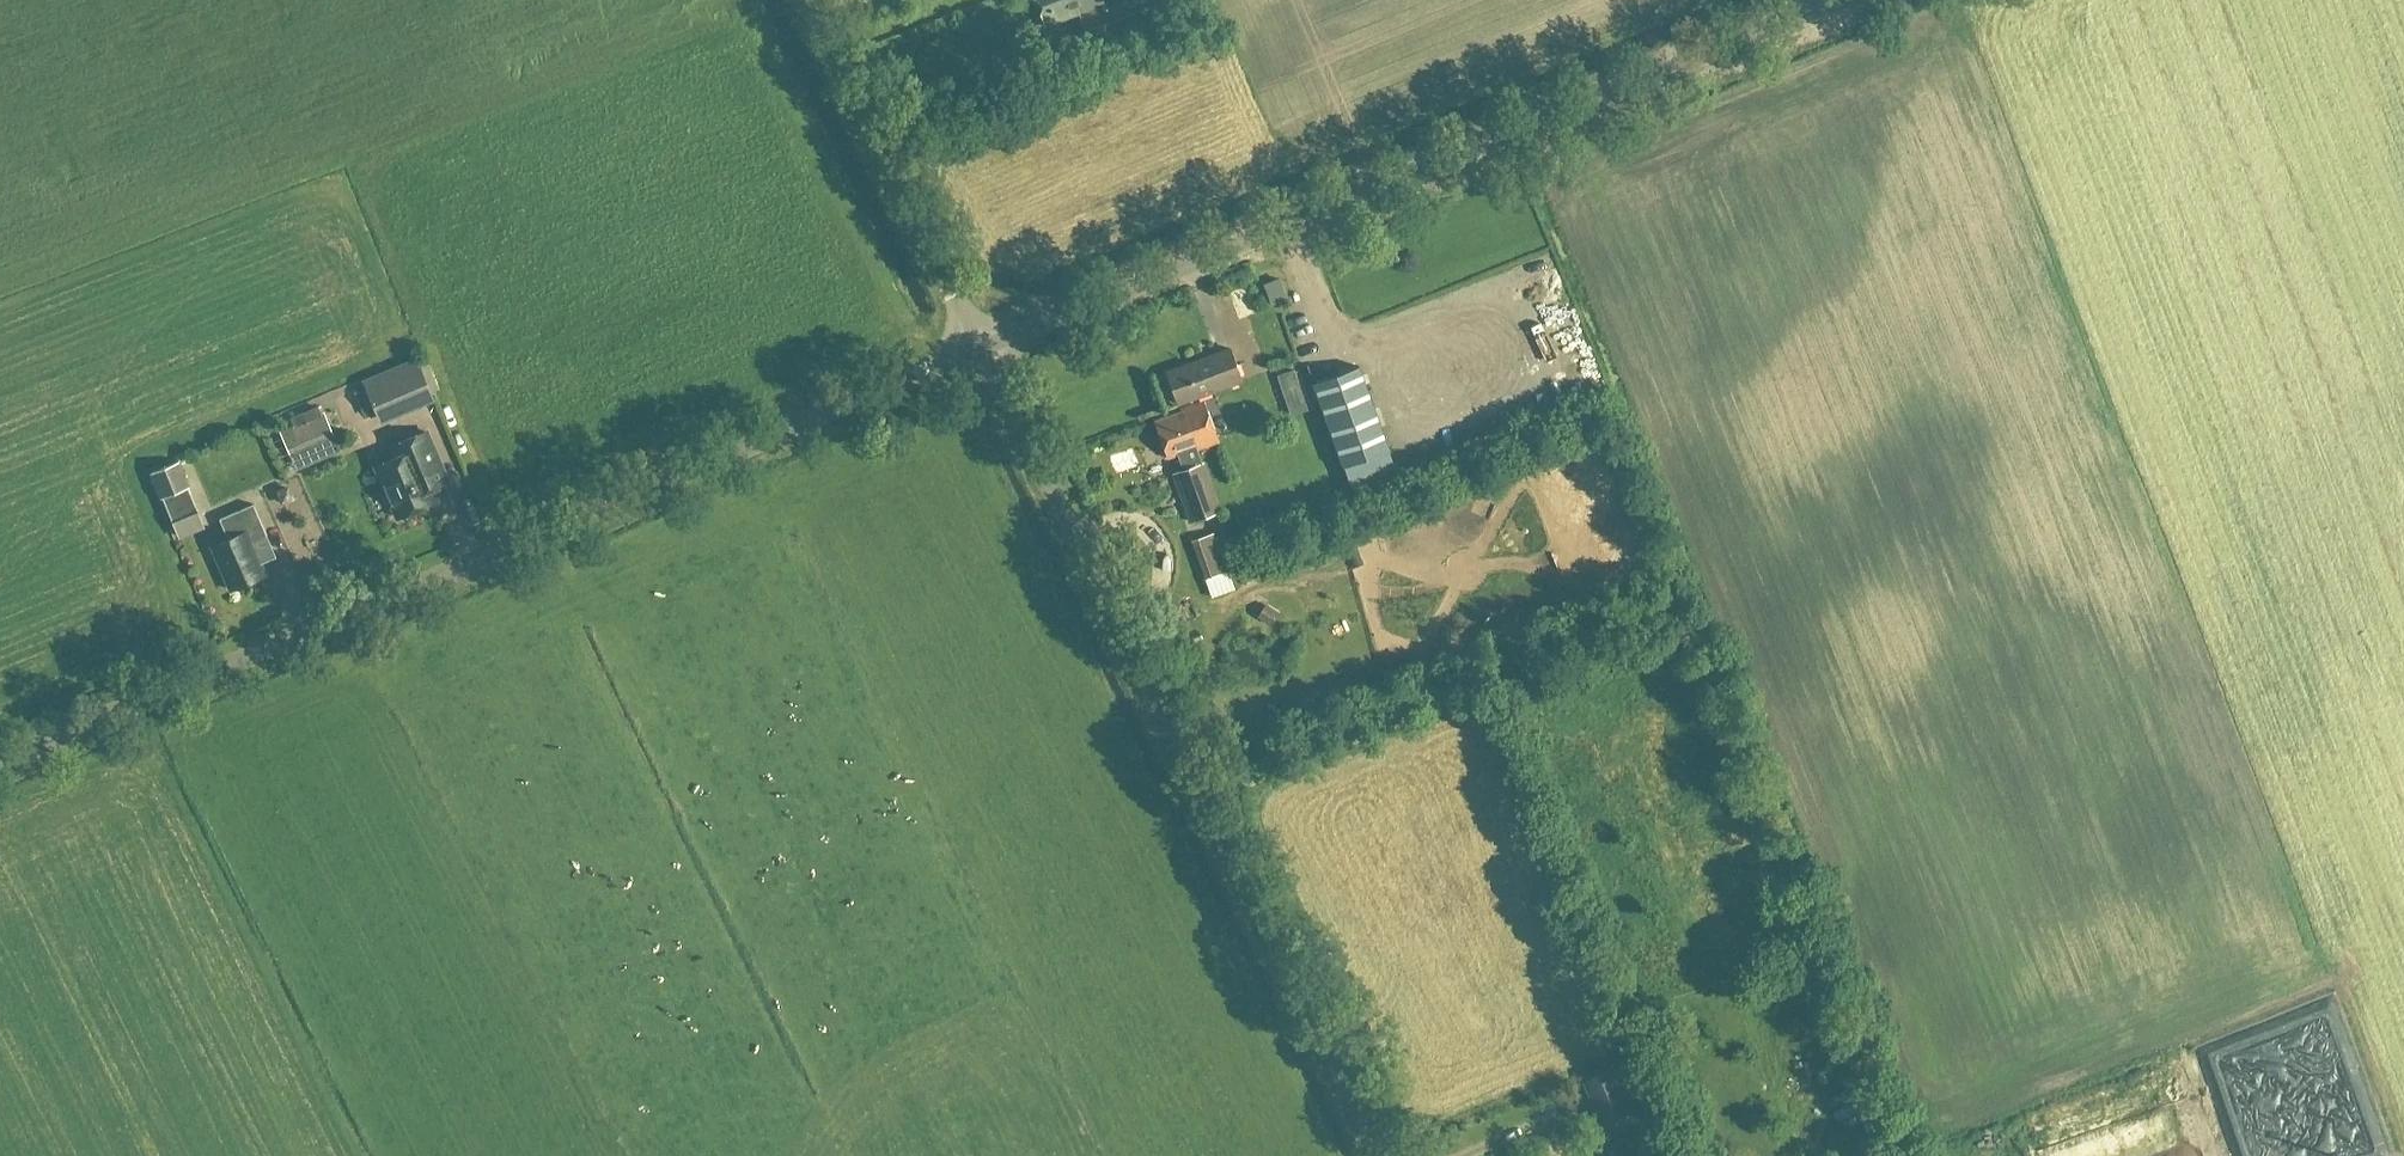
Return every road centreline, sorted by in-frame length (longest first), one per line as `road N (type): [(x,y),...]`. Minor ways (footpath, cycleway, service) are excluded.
road 1 (unclassified): [(0,759),(981,349)]
road 2 (unclassified): [(981,349),(1855,0)]
road 3 (unclassified): [(1372,1155),(981,349)]
road 4 (unclassified): [(981,349),(808,0)]

